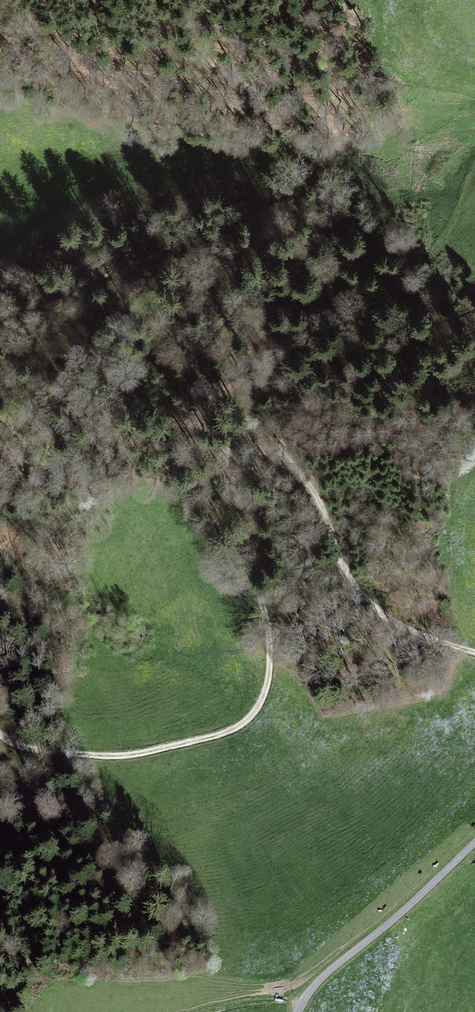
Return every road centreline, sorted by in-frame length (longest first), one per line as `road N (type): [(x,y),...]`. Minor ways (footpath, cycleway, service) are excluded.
road 1 (track): [(28,0),(235,54),(312,89),(351,121),(361,145),(355,182),(270,256),(224,324),(211,395),(236,427)]
road 2 (track): [(0,733),(28,748),(117,756),(216,738),(256,714),(270,678),(270,623),(226,450),(236,427)]
road 3 (track): [(236,427),(258,428),(311,487),(347,574),(375,609),(411,632),(474,653)]
road 4 (unclassified): [(298,1011),(331,969),(474,842)]

